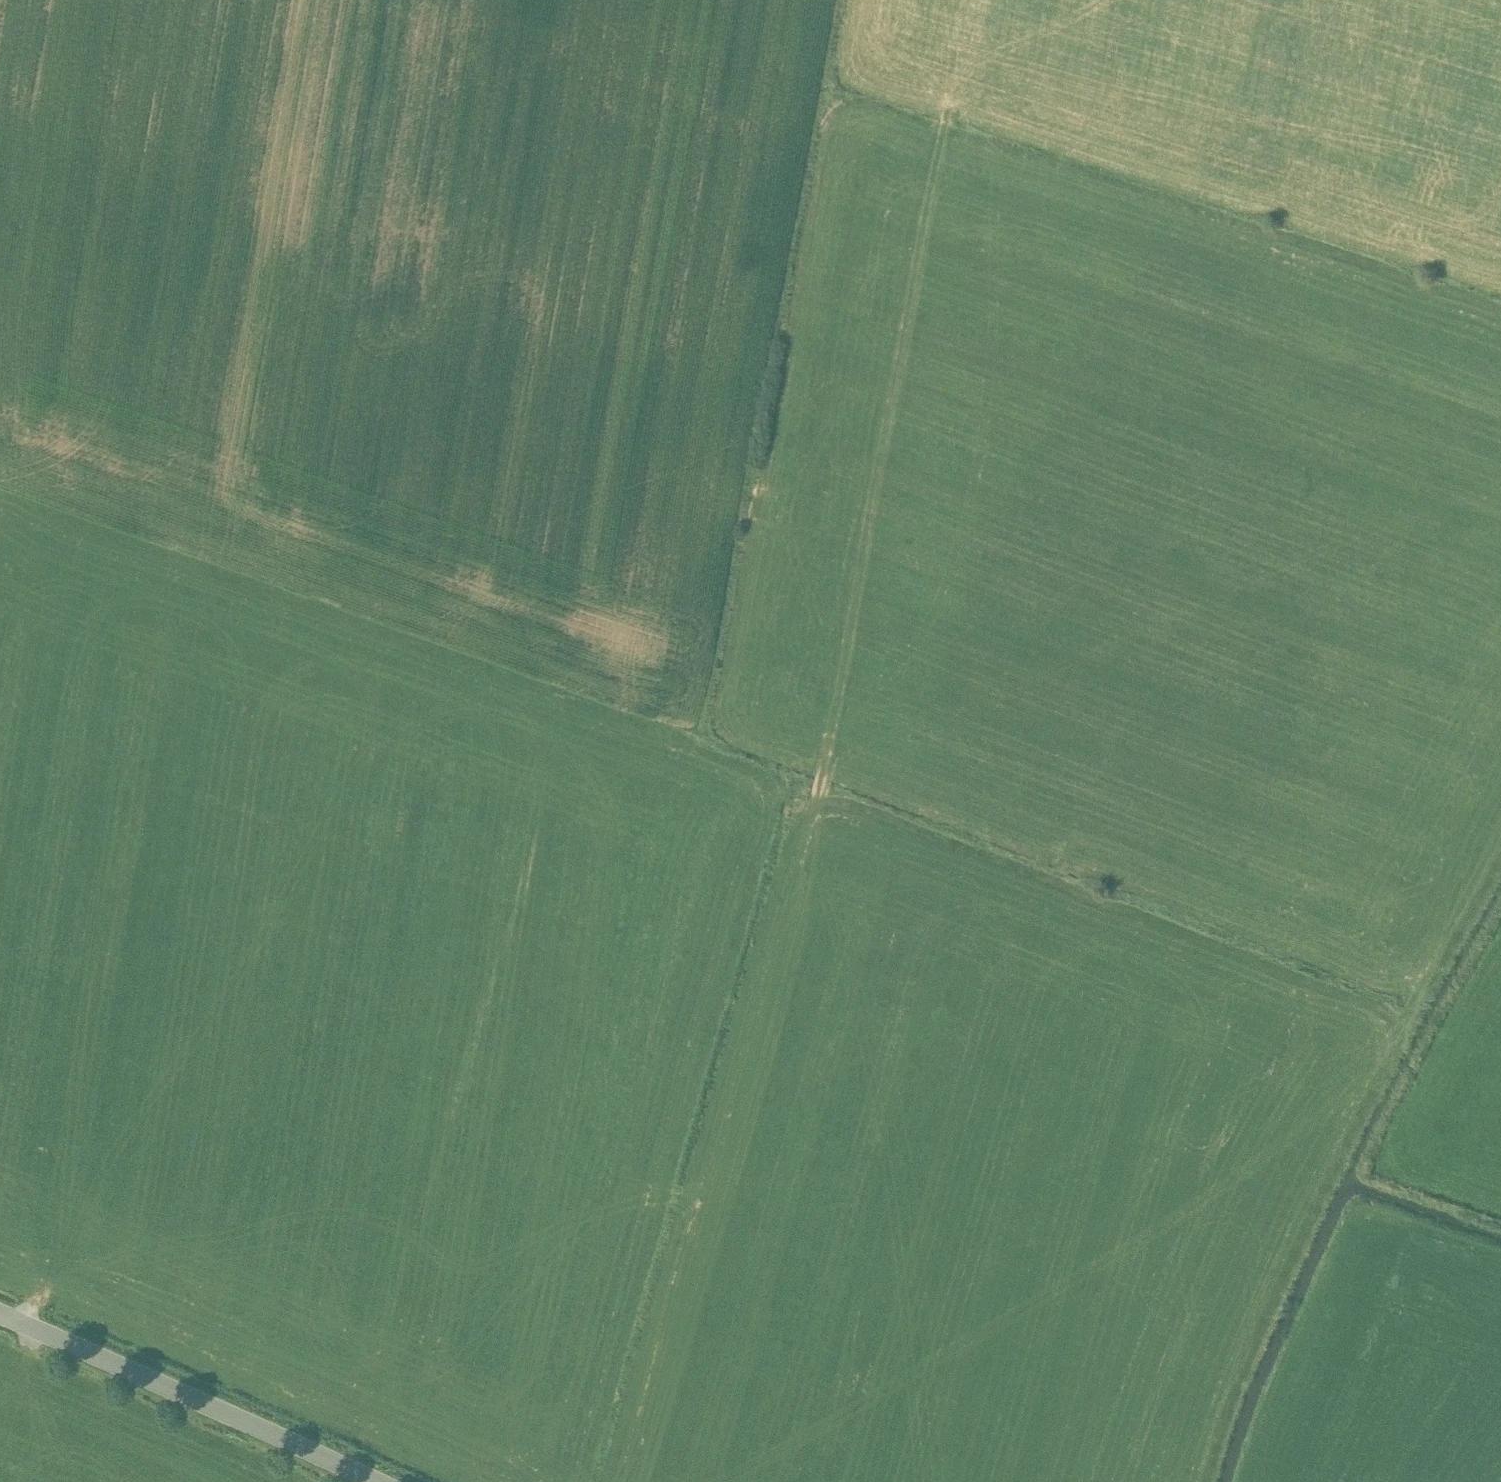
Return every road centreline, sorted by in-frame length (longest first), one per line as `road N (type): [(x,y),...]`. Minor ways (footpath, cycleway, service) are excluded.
road 1 (tertiary): [(0,1313),(375,1481)]

